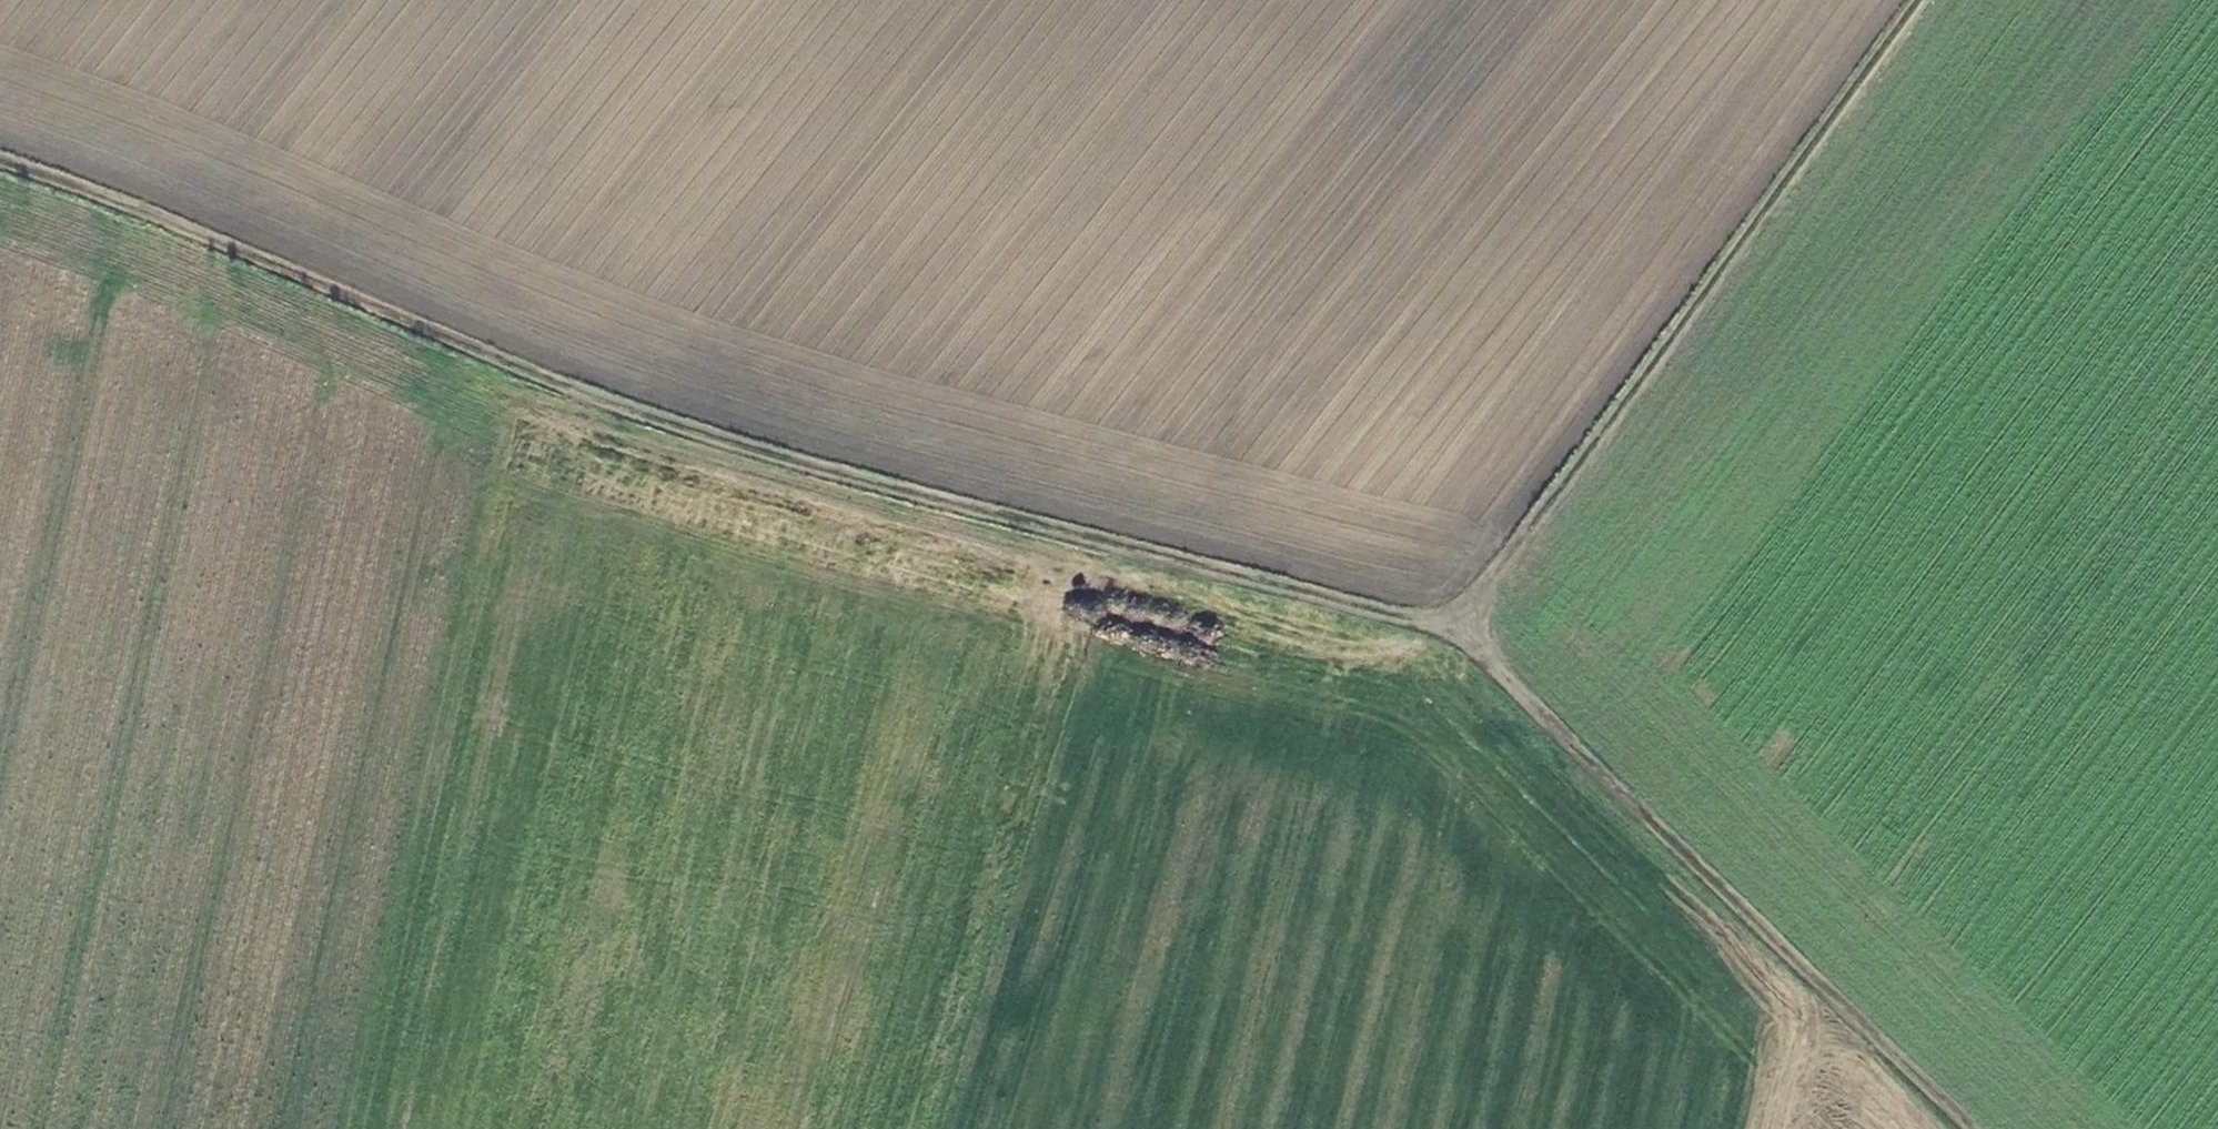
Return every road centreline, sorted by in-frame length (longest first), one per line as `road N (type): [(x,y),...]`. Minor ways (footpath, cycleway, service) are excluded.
road 1 (track): [(0,164),(728,439),(1101,543),(1456,627)]
road 2 (track): [(1456,627),(1921,0)]
road 3 (track): [(1456,627),(1971,1128)]

